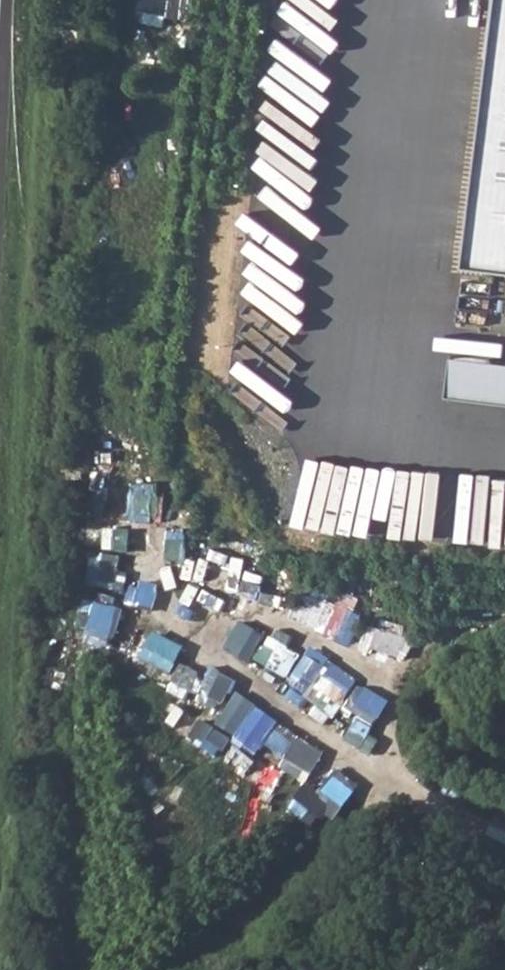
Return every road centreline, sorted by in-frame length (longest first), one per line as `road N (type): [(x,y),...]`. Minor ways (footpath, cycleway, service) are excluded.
road 1 (track): [(81,0),(57,297),(31,969)]

